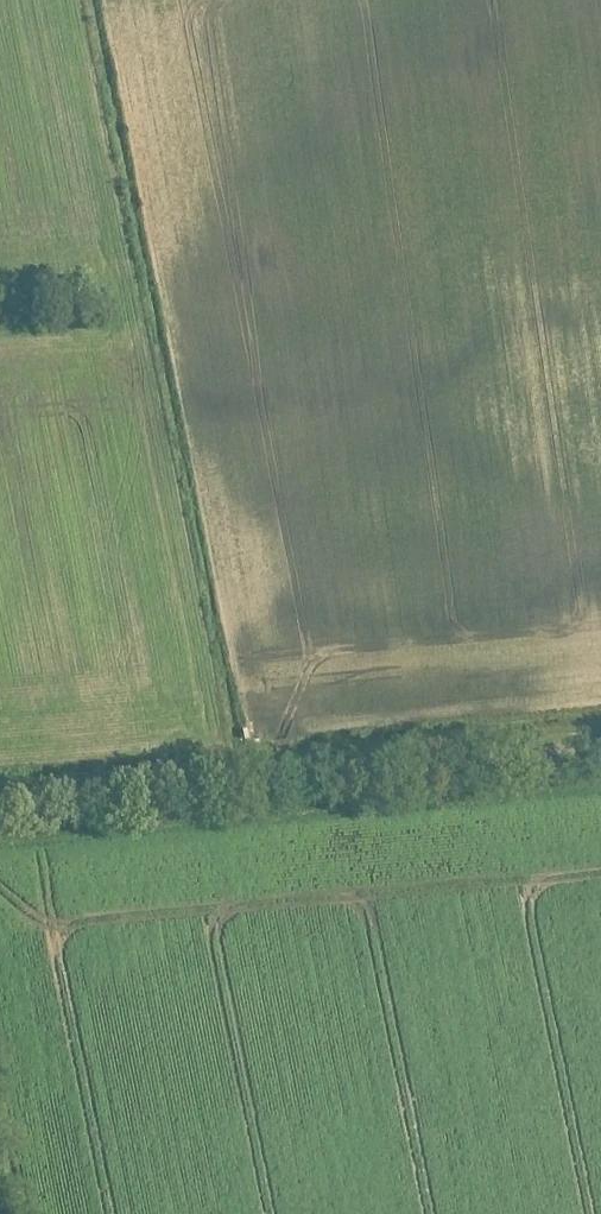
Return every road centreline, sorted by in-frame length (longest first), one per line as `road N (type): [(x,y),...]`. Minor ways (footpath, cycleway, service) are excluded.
road 1 (unclassified): [(0,802),(600,748)]

